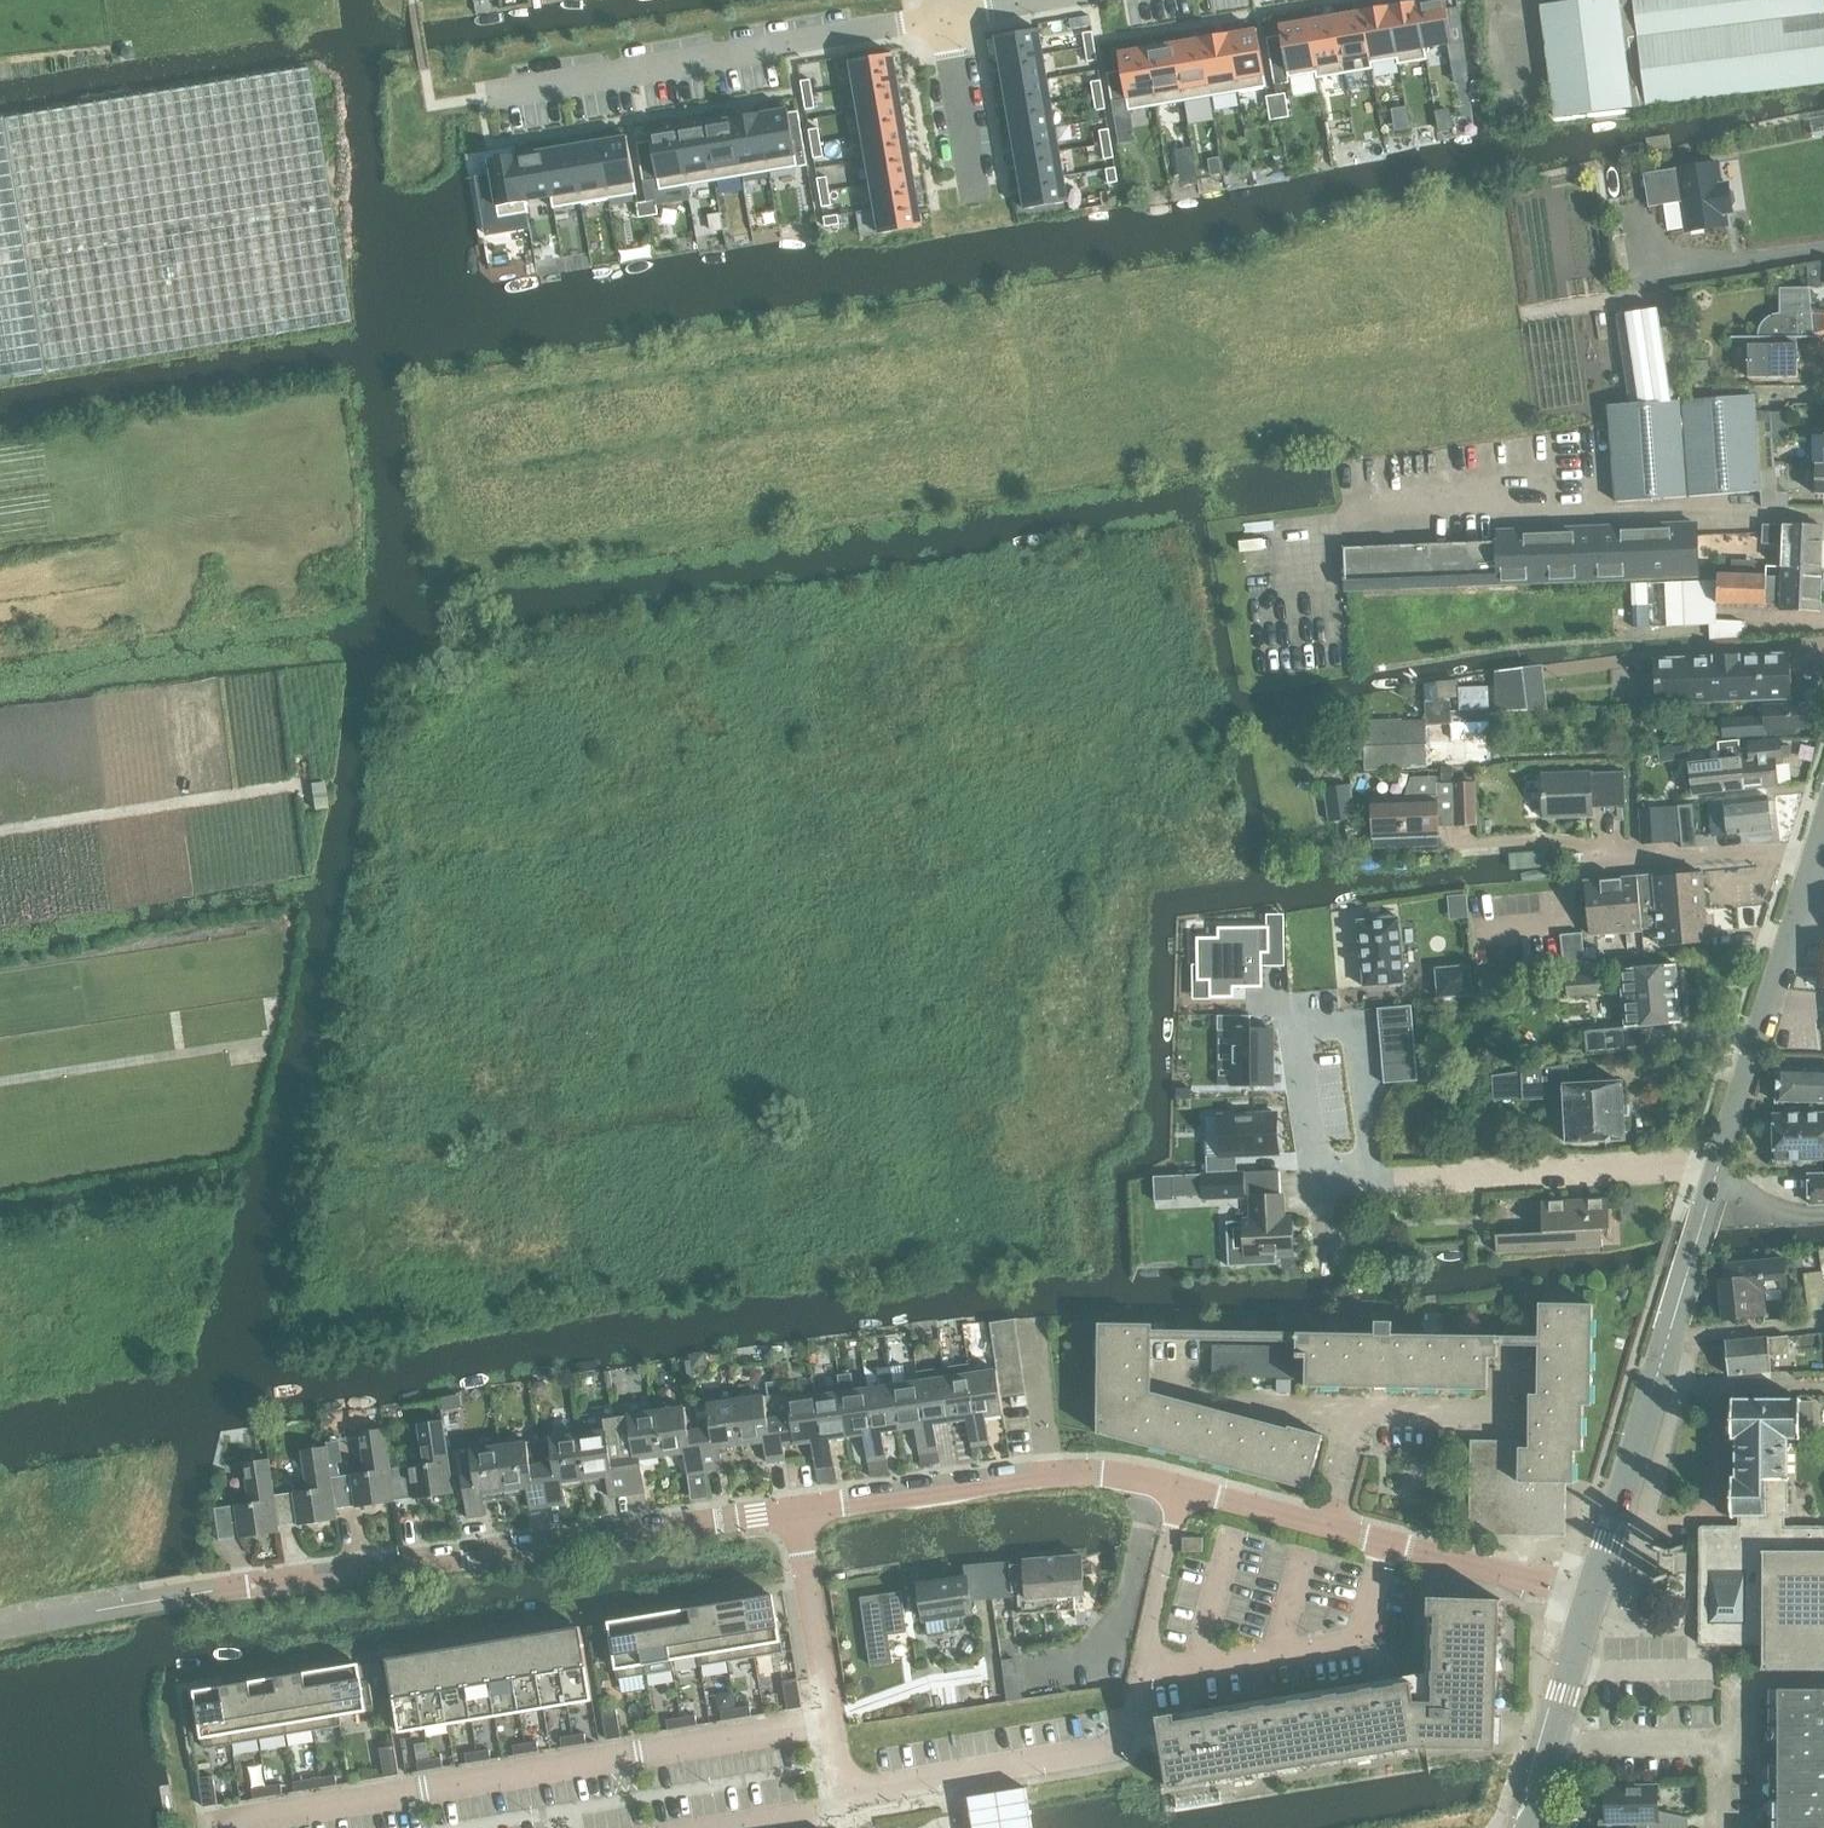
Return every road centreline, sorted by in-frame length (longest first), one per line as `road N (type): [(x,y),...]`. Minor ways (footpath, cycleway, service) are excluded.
road 1 (residential): [(0,1625),(797,1508)]
road 2 (residential): [(834,1719),(221,1818),(223,1827)]
road 3 (residential): [(846,1786),(1124,1743),(1182,1488)]
road 4 (residential): [(503,85),(944,12)]
road 5 (residential): [(1597,1592),(1712,1179)]
road 6 (residential): [(1182,1488),(1597,1592)]
road 7 (residential): [(797,1508),(1100,1467),(1182,1488)]
road 8 (residential): [(1712,1179),(1823,814)]
road 9 (residential): [(982,224),(944,12)]
road 10 (residential): [(797,1508),(834,1719)]
road 11 (residential): [(1718,1743),(1551,1744)]
road 12 (residential): [(1551,1744),(1597,1592)]
road 13 (residential): [(1823,1681),(1755,1681),(1736,1727),(1718,1743)]
road 14 (residential): [(730,1827),(820,1813),(846,1786)]

